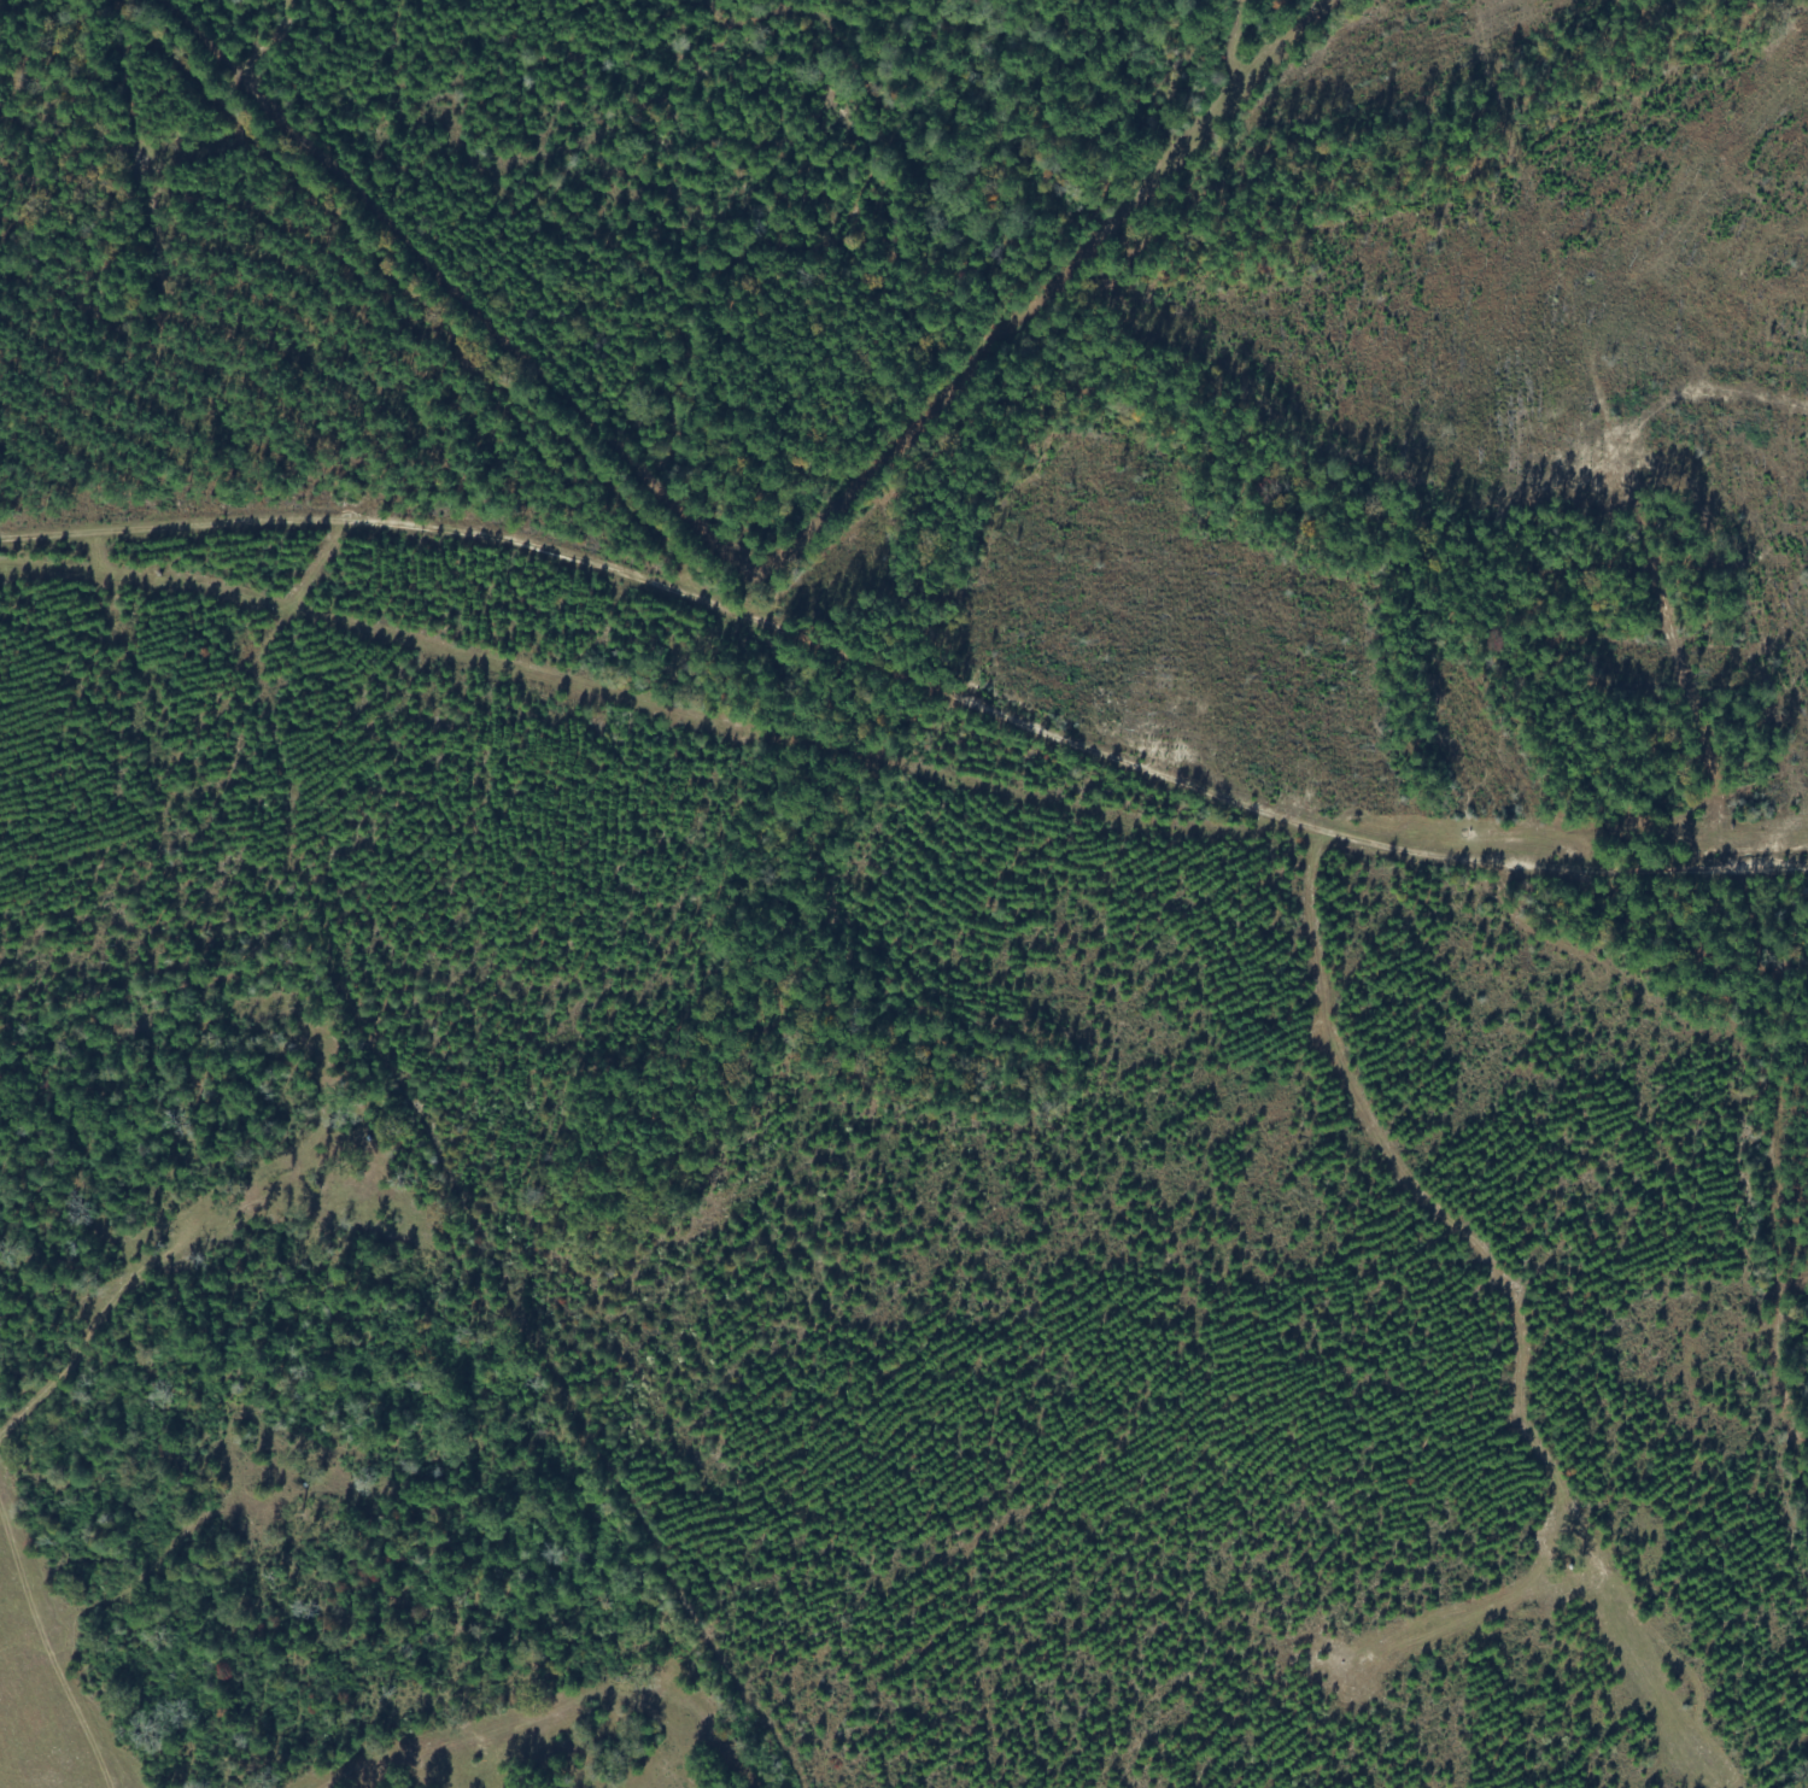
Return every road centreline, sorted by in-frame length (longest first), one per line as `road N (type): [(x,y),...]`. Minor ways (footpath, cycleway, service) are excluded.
road 1 (residential): [(0,539),(151,516),(468,522),(683,581),(1467,858),(1807,847)]

